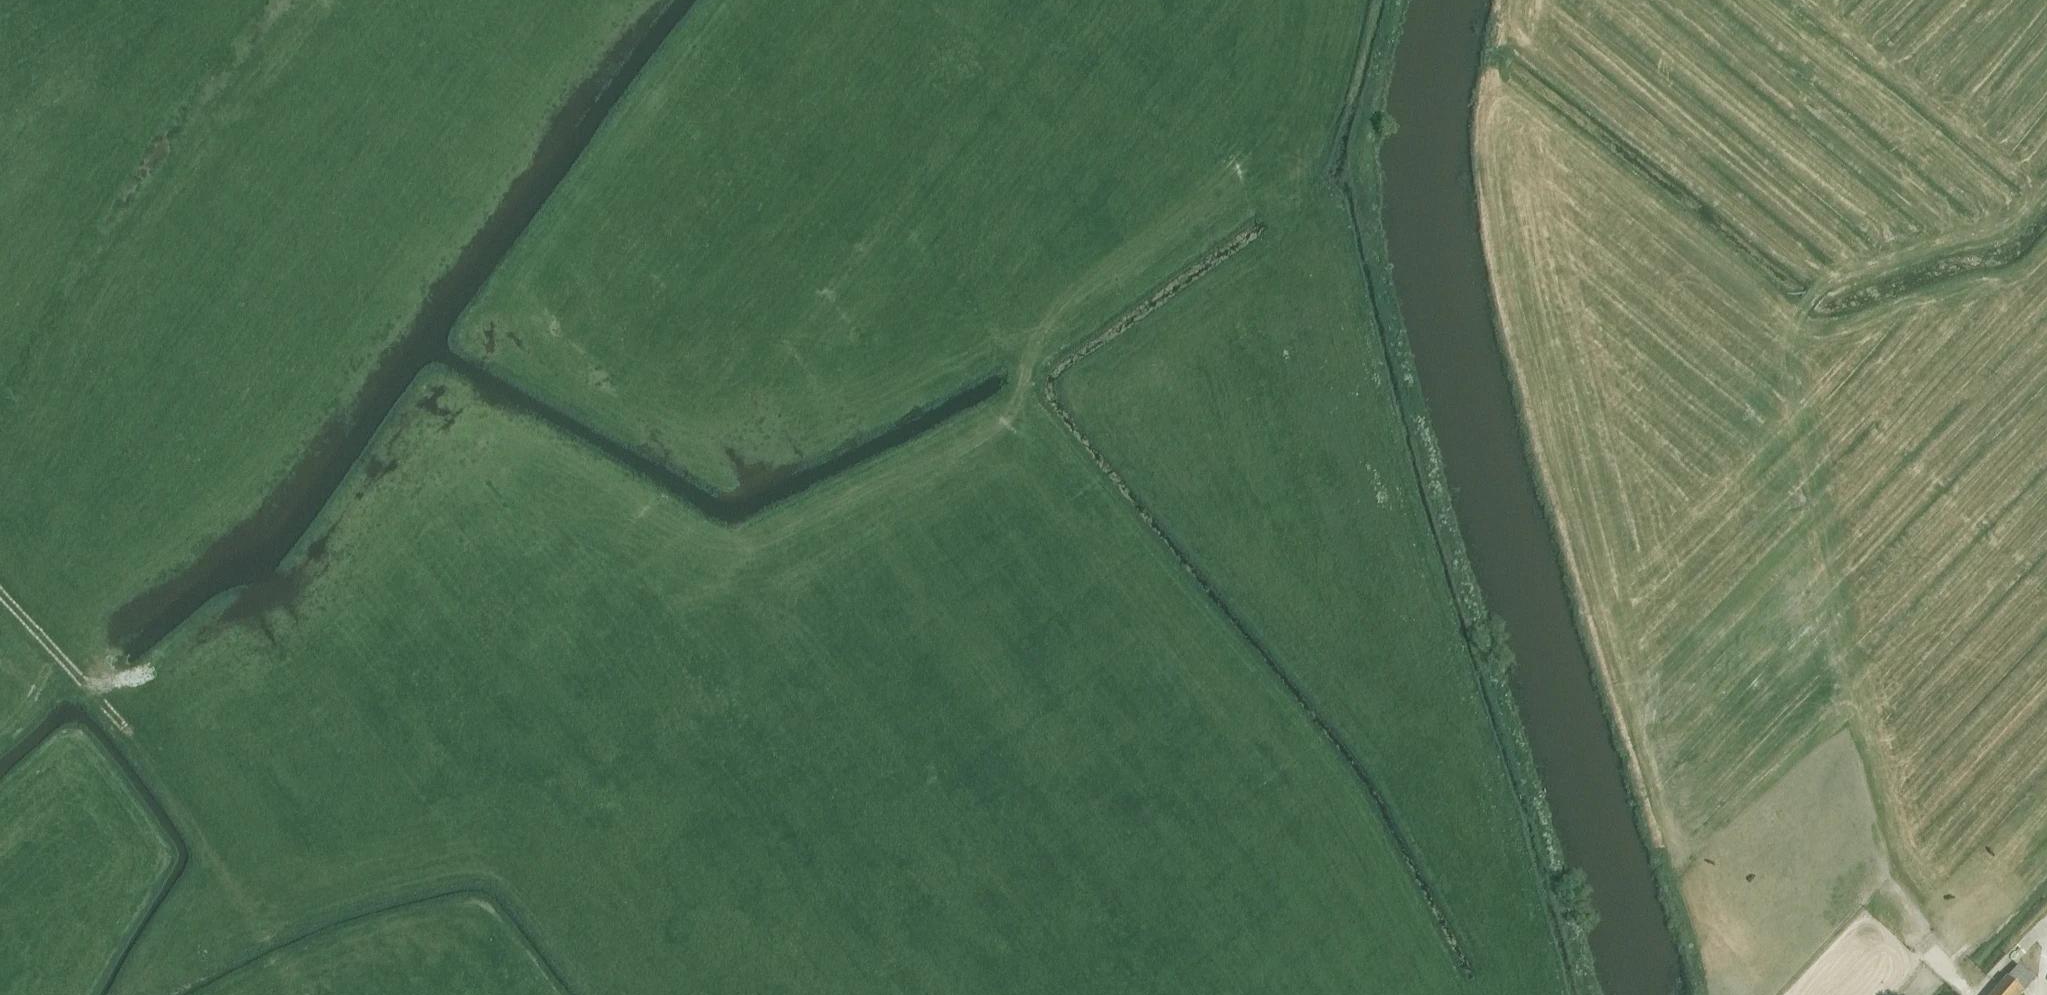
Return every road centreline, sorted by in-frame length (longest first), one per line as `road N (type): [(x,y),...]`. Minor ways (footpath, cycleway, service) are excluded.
road 1 (track): [(0,589),(131,730)]

